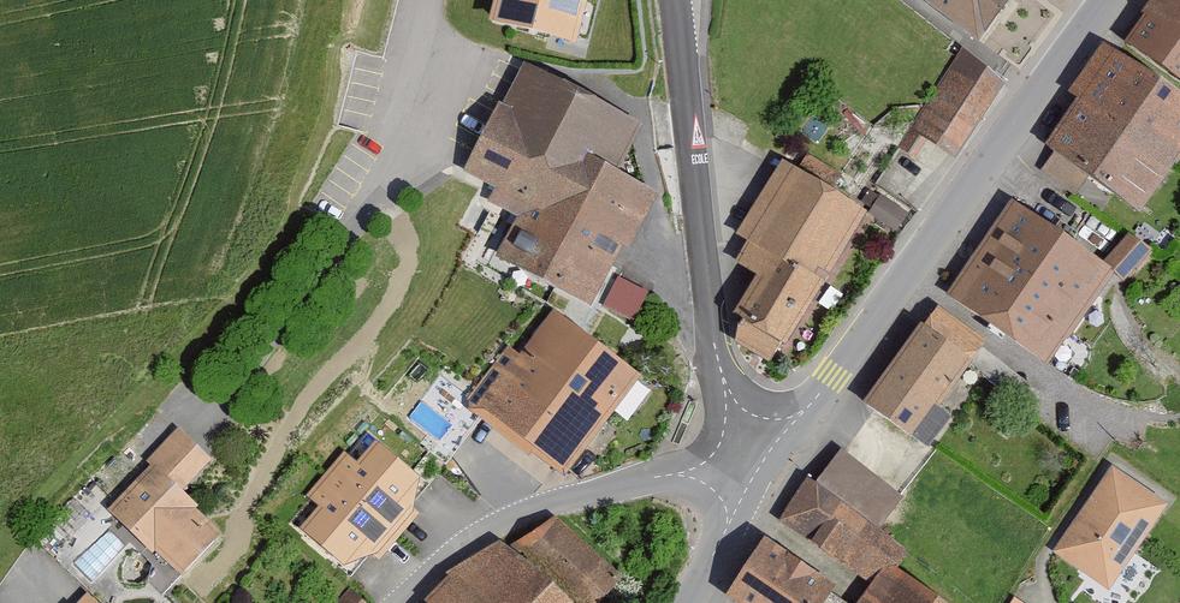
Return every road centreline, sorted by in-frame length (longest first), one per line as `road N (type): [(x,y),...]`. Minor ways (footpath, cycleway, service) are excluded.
road 1 (tertiary): [(1111,0),(764,465)]
road 2 (tertiary): [(764,465),(725,397),(676,0)]
road 3 (unclassified): [(764,465),(657,472),(492,527),(405,602)]
road 4 (tertiary): [(764,465),(692,602)]

